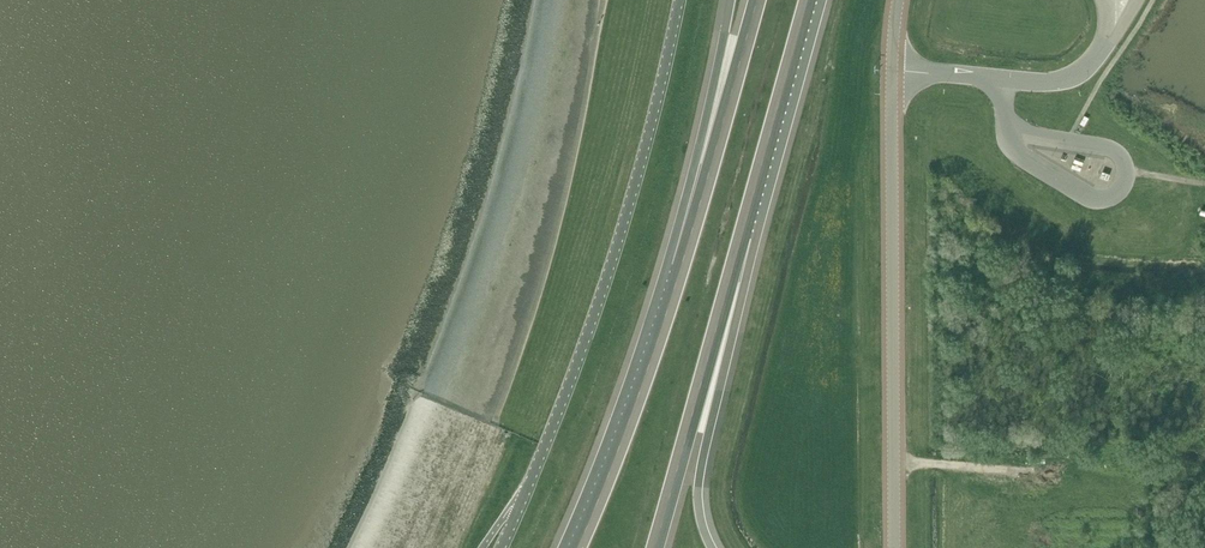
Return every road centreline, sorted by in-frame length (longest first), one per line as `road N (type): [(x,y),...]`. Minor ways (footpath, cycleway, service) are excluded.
road 1 (unclassified): [(500,547),(602,297),(679,0)]
road 2 (tertiary): [(894,547),(892,70)]
road 3 (motorway): [(654,547),(743,235)]
road 4 (motorway): [(711,547),(698,488),(743,235)]
road 5 (motorway): [(681,265),(577,547)]
road 6 (motorway): [(757,0),(681,265)]
road 7 (motorway): [(731,0),(681,265)]
road 8 (motorway): [(743,235),(808,0)]
road 9 (unclassified): [(1005,79),(1076,77),(1095,65),(1108,38)]

